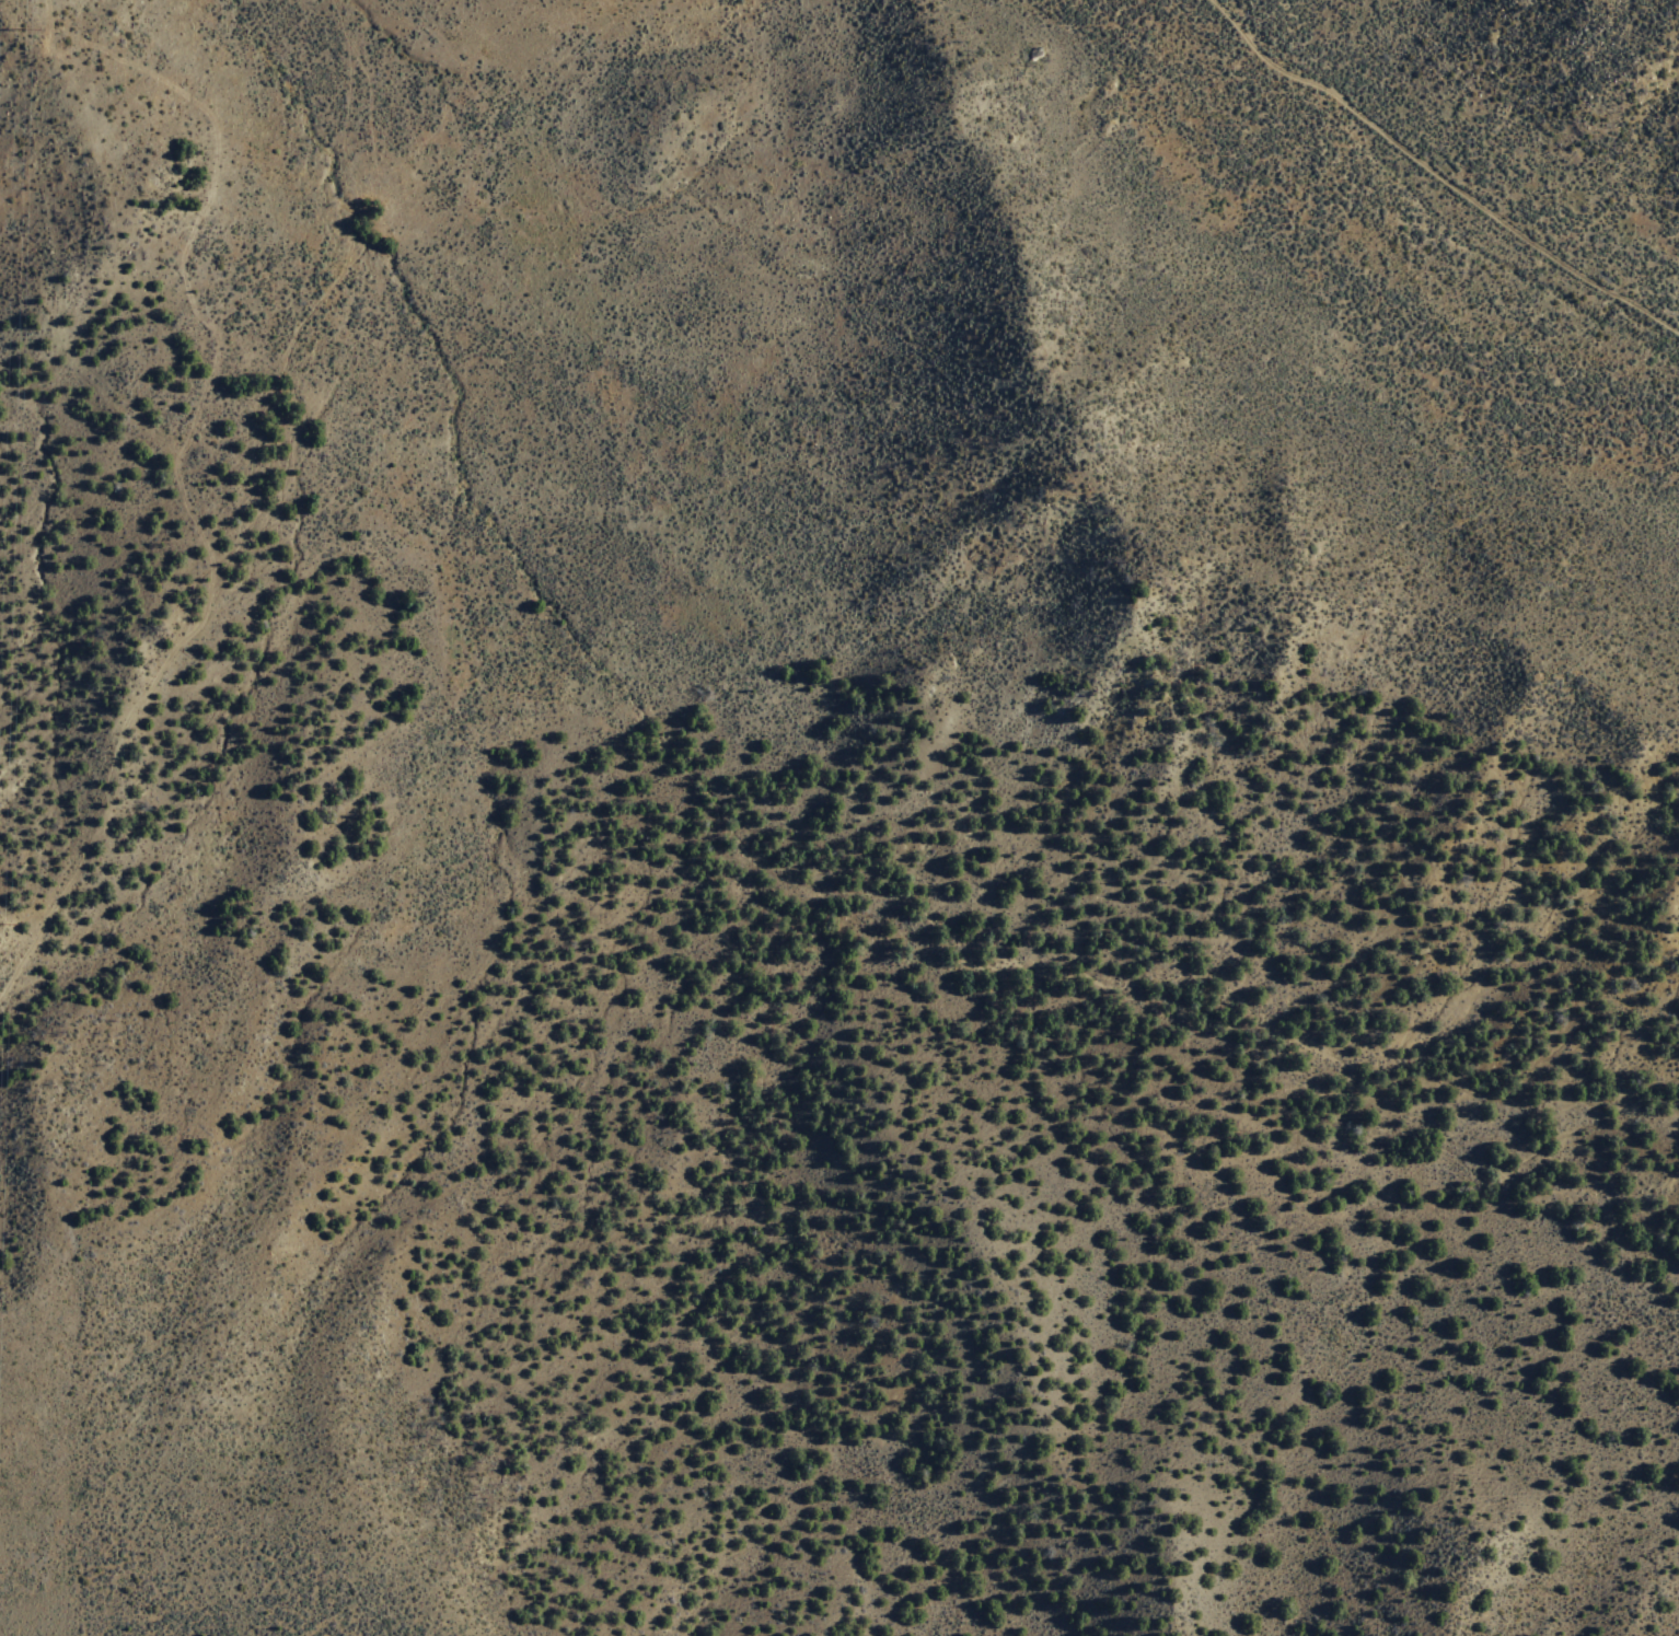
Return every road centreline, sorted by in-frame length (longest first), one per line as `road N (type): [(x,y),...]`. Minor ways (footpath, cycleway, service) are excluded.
road 1 (track): [(1212,0),(1271,63),(1327,88),(1477,206),(1678,336)]

